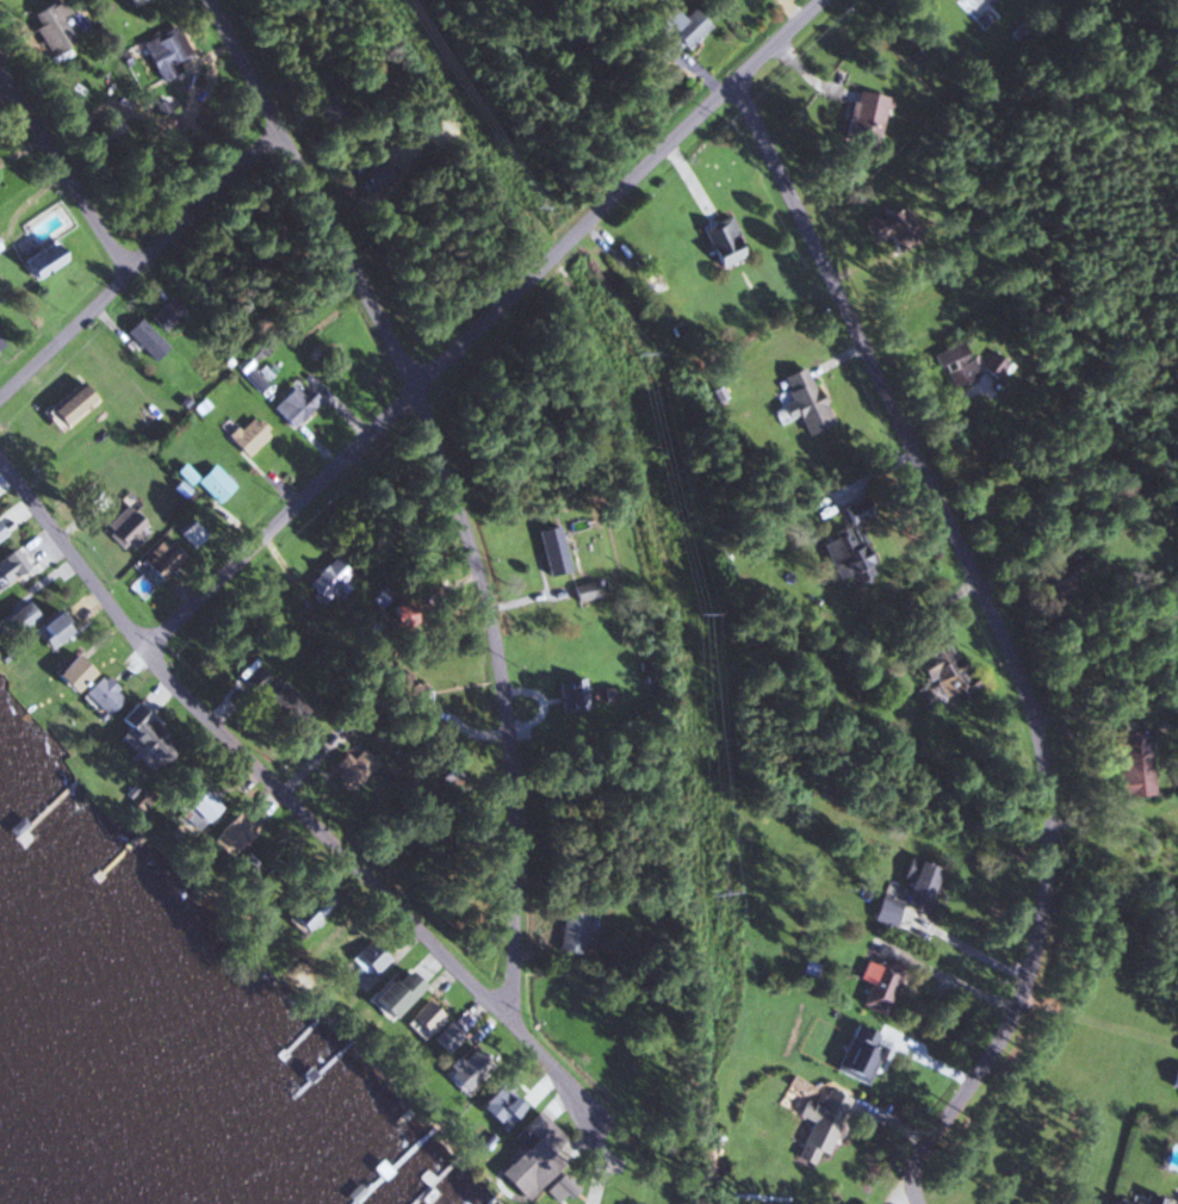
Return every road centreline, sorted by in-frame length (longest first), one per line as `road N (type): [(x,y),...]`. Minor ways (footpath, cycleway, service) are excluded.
road 1 (residential): [(919,1203),(912,1179),(919,1156),(1006,1024),(1040,936),(1048,881),(1043,774),(1021,681),(732,80),(819,0)]
road 2 (residential): [(498,1019),(517,837),(467,591),(411,428),(254,157),(183,0)]
road 3 (residential): [(599,1125),(161,674),(0,447)]
road 4 (residential): [(732,80),(712,138),(161,674)]
road 5 (residential): [(0,387),(67,333),(104,277),(254,157)]
road 6 (residential): [(104,277),(0,111)]

